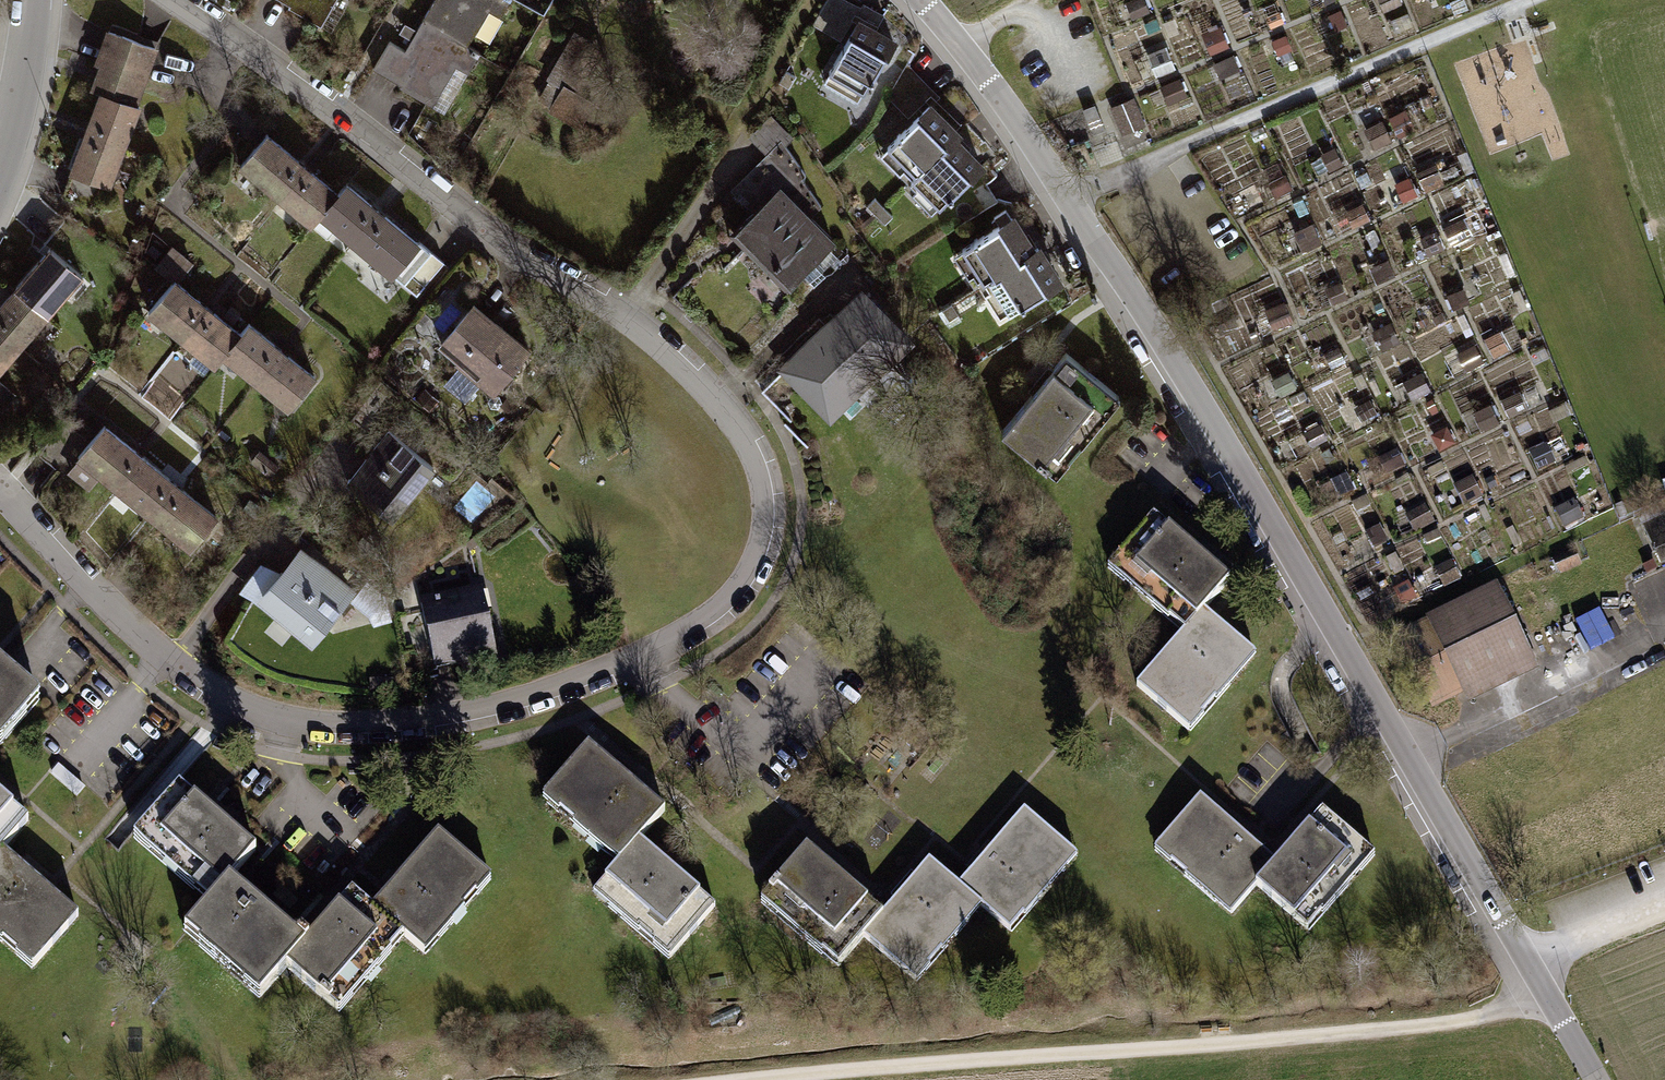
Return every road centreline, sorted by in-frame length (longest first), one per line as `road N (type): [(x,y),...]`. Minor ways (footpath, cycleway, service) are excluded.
road 1 (residential): [(0,487),(172,663),(228,698),(297,720),(416,716),(569,680),(701,618),(747,574),(758,540),(759,488),(722,408),(625,320),(503,243),(179,0)]
road 2 (residential): [(922,0),(1067,196),(1535,976)]
road 3 (track): [(1535,976),(1486,1016),(1434,1025),(750,1079)]
road 4 (track): [(1529,0),(1138,163)]
road 5 (residential): [(33,0),(23,86),(0,159)]
road 6 (unclassified): [(1535,976),(1596,1079)]

